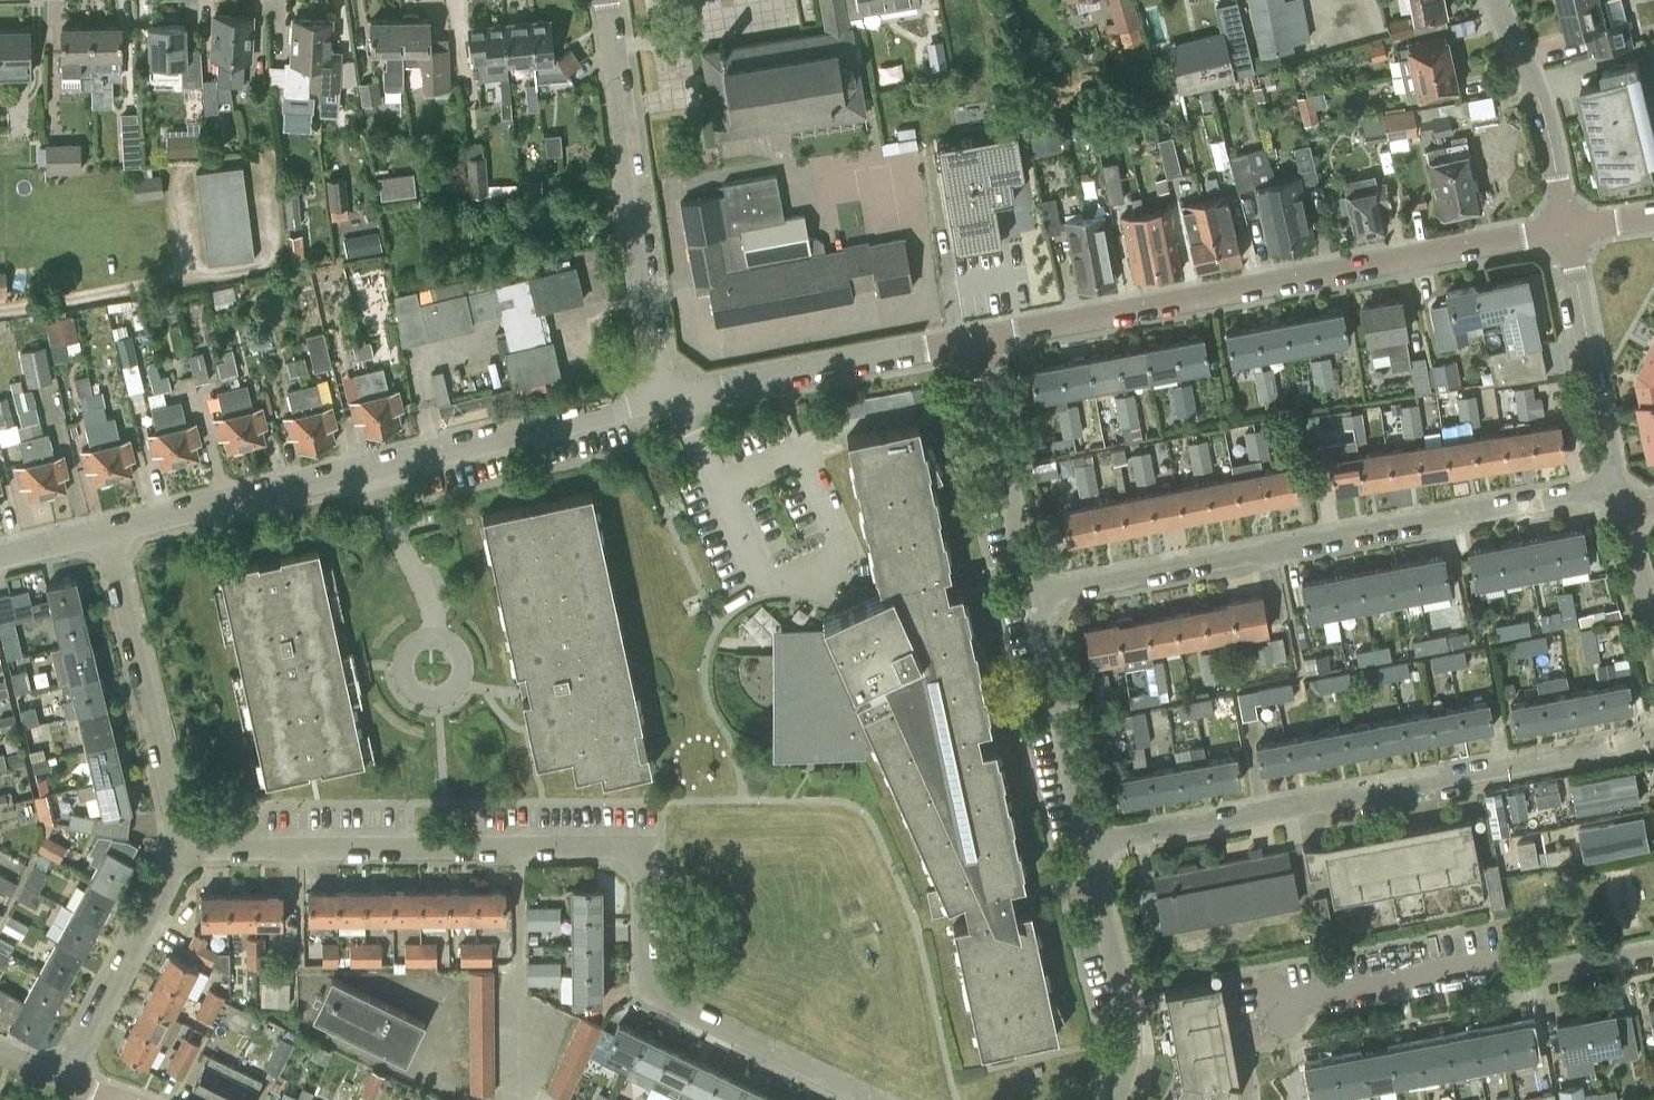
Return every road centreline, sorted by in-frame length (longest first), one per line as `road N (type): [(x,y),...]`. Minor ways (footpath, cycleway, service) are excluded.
road 1 (residential): [(865,1099),(657,1001),(640,977),(637,875),(607,849),(183,849)]
road 2 (residential): [(977,343),(1566,232)]
road 3 (residential): [(1028,594),(1615,490)]
road 4 (residential): [(1089,847),(1653,739)]
road 5 (residential): [(109,531),(664,401)]
road 6 (residential): [(664,401),(606,0)]
road 7 (residential): [(1267,1013),(1482,970),(1528,984),(1653,954)]
road 8 (residential): [(183,849),(109,531)]
road 9 (residential): [(664,401),(977,343)]
road 10 (track): [(0,312),(264,264)]
road 11 (residential): [(61,1083),(183,849)]
road 12 (residential): [(1615,490),(1566,232)]
road 13 (residential): [(1089,847),(1028,594)]
road 14 (residential): [(1115,1099),(1130,1025),(1089,847)]
road 15 (residential): [(1028,594),(977,343)]
road 16 (residential): [(1566,232),(1542,117),(1497,0)]
road 17 (residential): [(1653,637),(1621,510)]

